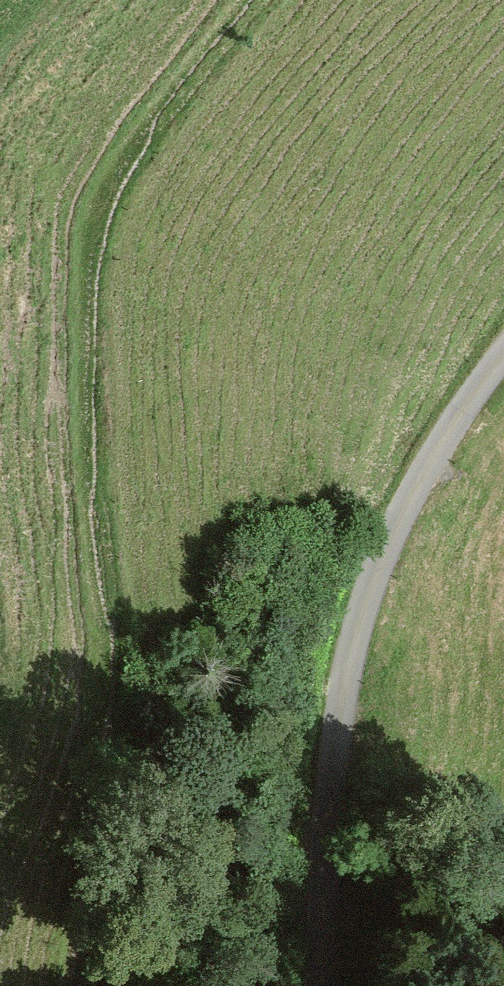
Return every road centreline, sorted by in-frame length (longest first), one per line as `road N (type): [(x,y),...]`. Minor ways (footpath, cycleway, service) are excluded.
road 1 (track): [(79,985),(113,675),(93,491),(91,277),(99,233),(146,145),(259,0)]
road 2 (unclassified): [(503,356),(460,414),(398,524),(357,629),(330,833),(331,985)]

